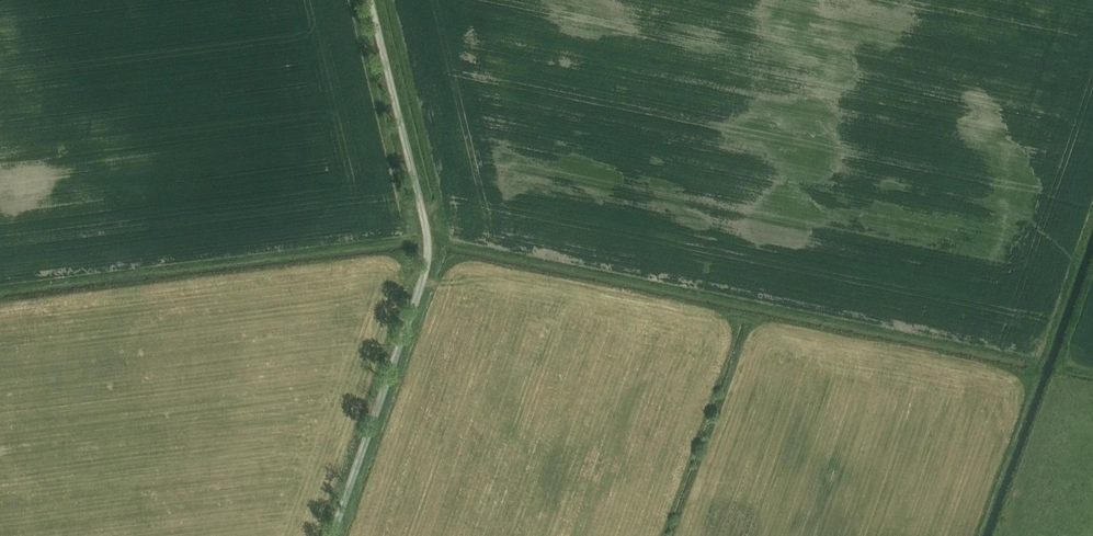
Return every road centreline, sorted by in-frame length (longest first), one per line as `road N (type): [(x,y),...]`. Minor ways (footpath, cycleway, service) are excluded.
road 1 (unclassified): [(333,535),(428,247),(371,0)]

